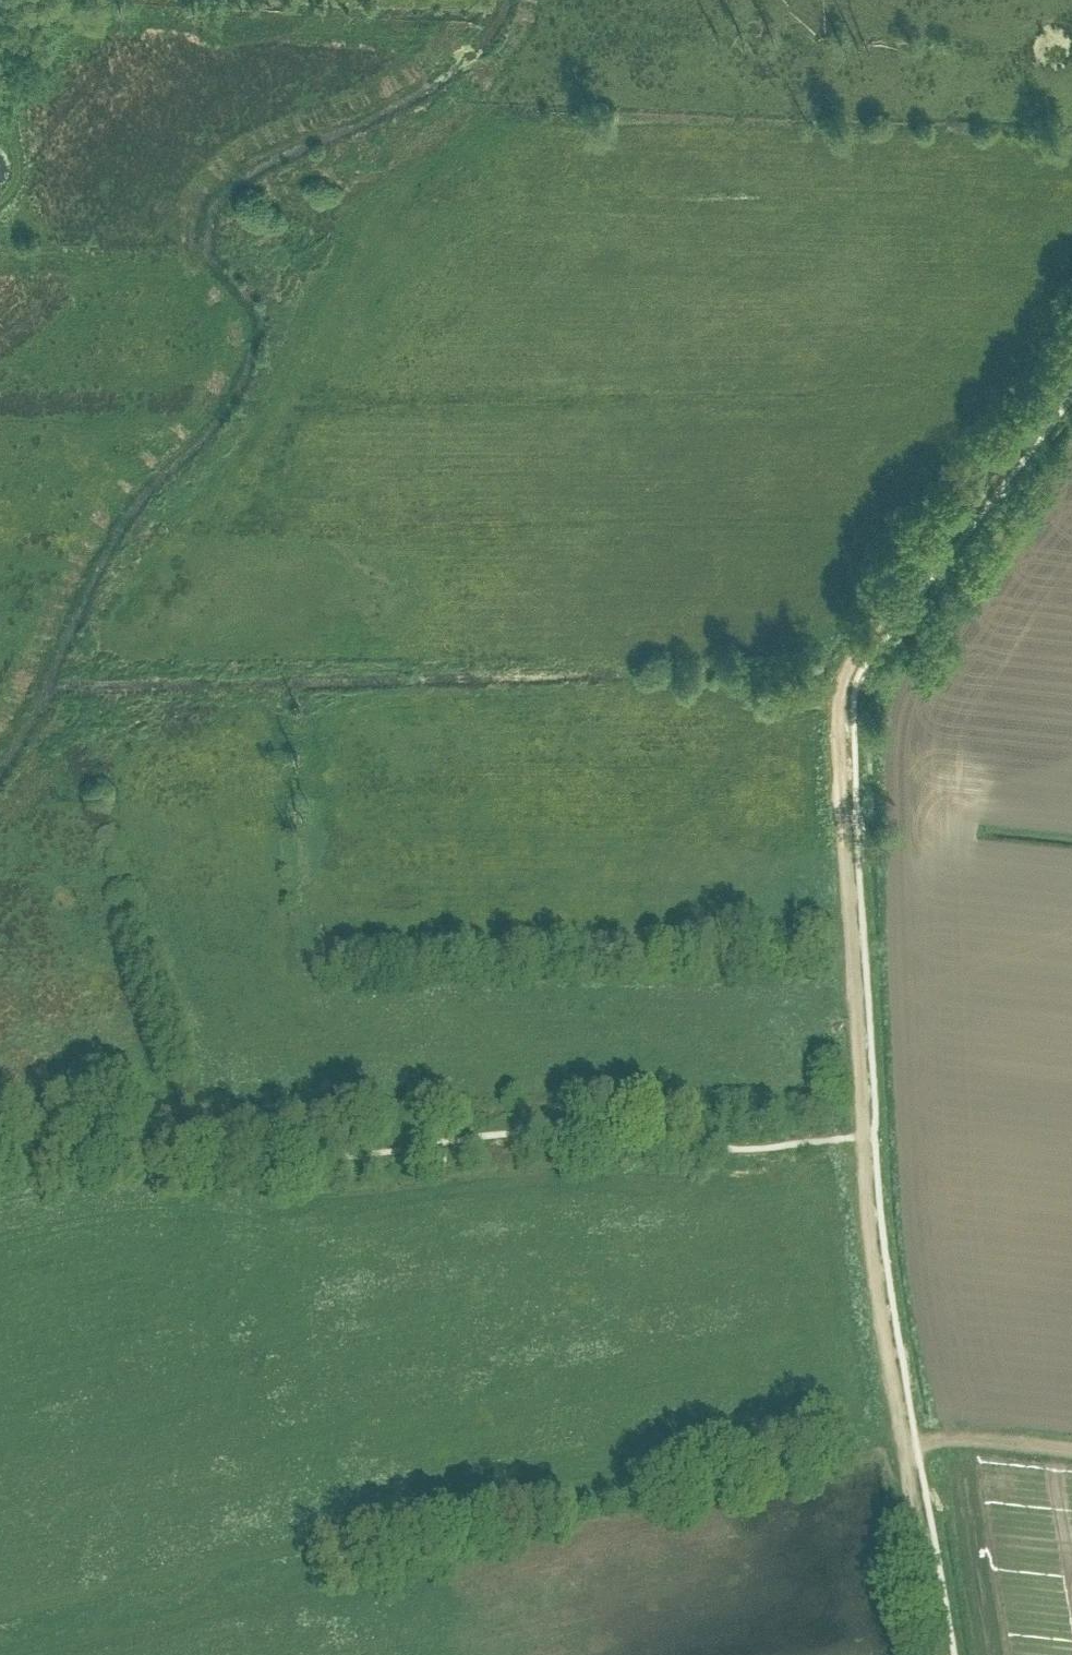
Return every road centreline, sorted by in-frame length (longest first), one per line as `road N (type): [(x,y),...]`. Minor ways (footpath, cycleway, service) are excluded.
road 1 (track): [(0,1641),(866,1438),(902,1442)]
road 2 (track): [(859,1141),(835,691),(841,672),(1071,366)]
road 3 (track): [(902,1442),(859,1141)]
road 4 (track): [(938,1654),(902,1442)]
road 5 (track): [(916,1442),(1071,1455)]

